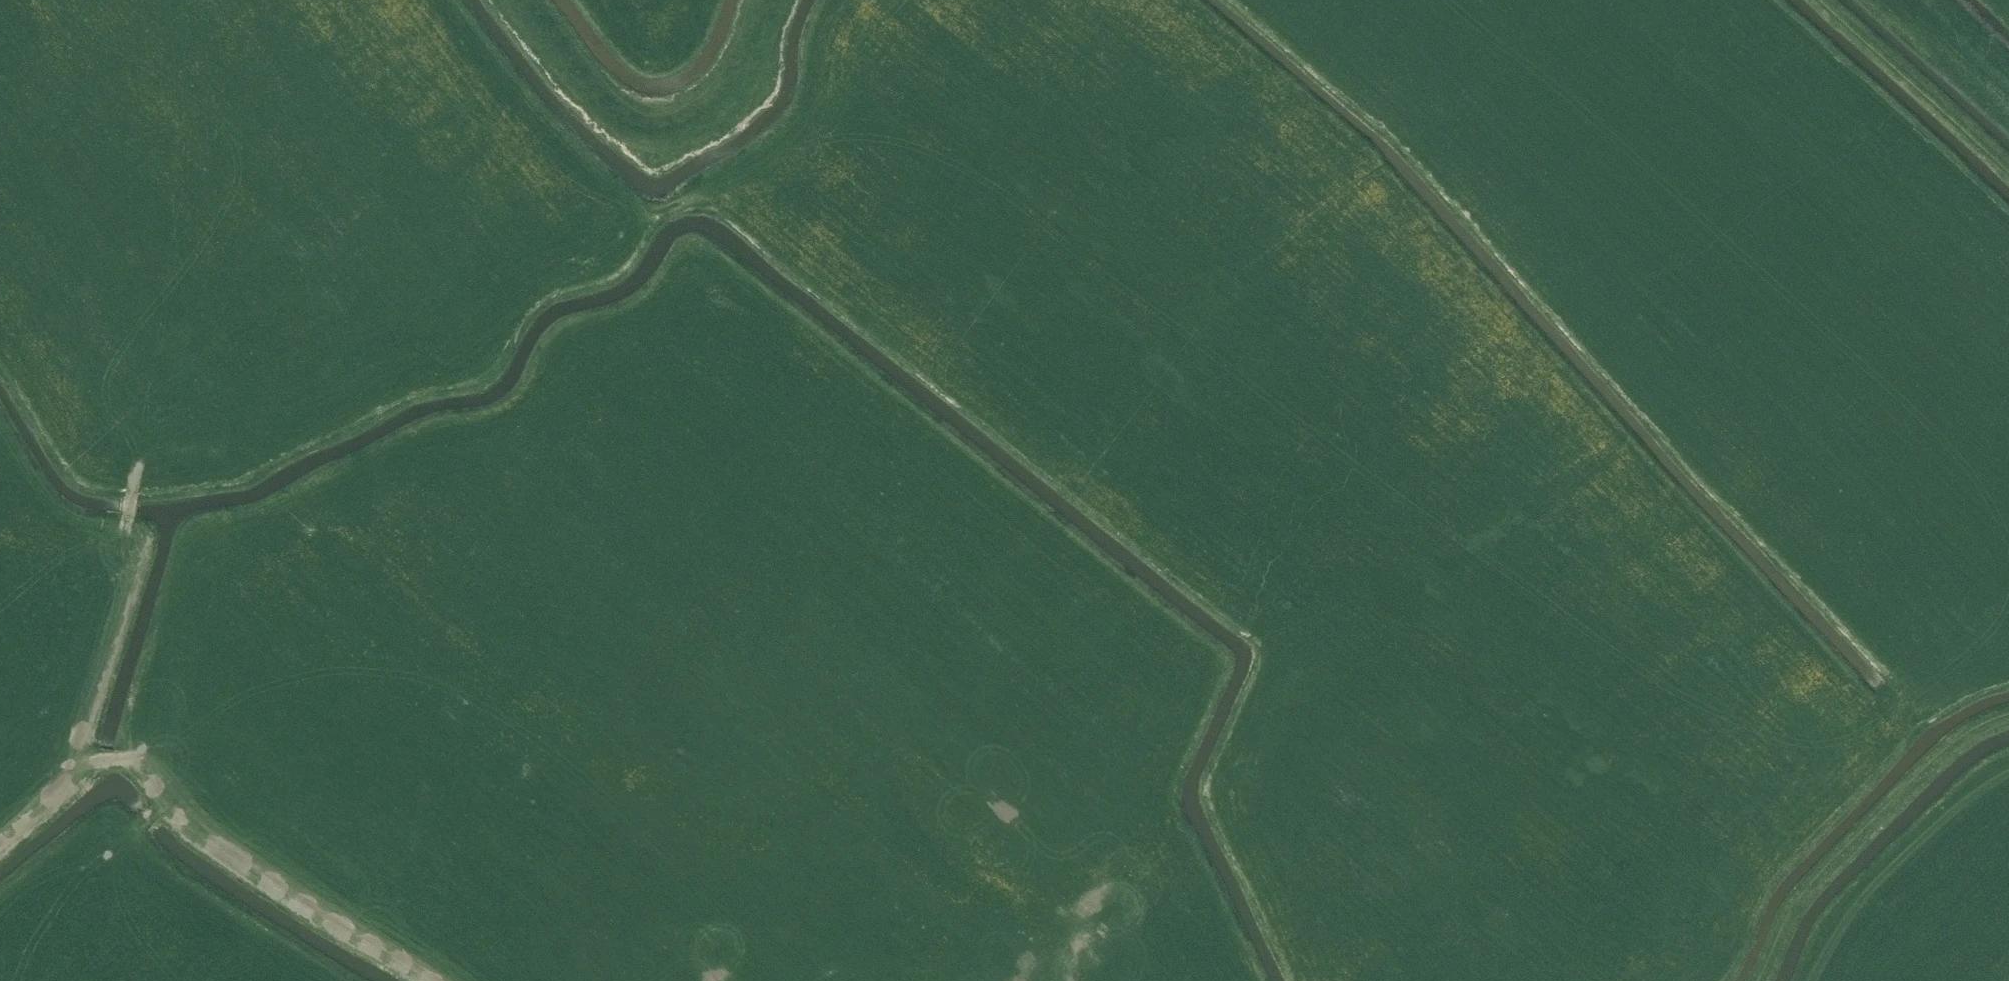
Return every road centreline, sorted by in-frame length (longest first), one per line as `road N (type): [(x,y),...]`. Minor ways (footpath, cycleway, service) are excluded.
road 1 (track): [(2008,716),(1958,741),(1826,870),(1789,917),(1759,980)]
road 2 (track): [(1823,0),(2008,169)]

